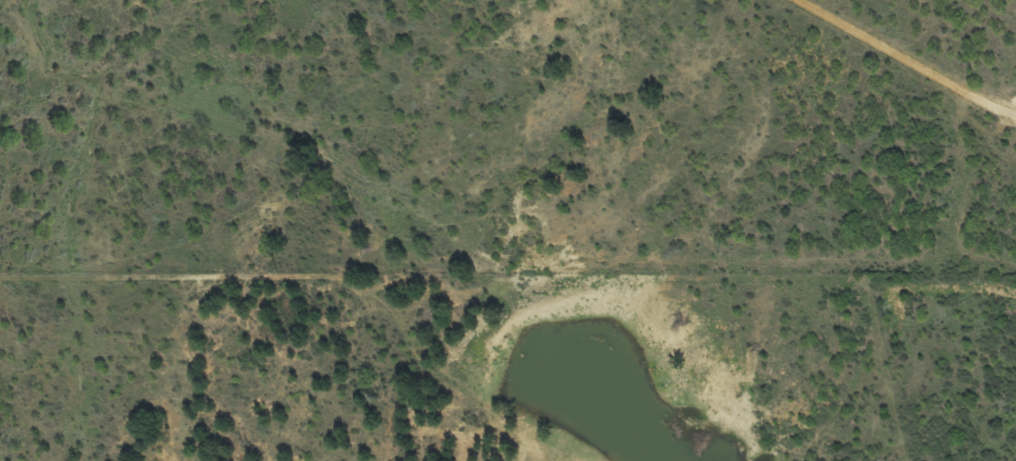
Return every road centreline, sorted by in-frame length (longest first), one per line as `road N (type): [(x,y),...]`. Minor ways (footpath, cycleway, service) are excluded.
road 1 (residential): [(1015,131),(788,0)]

